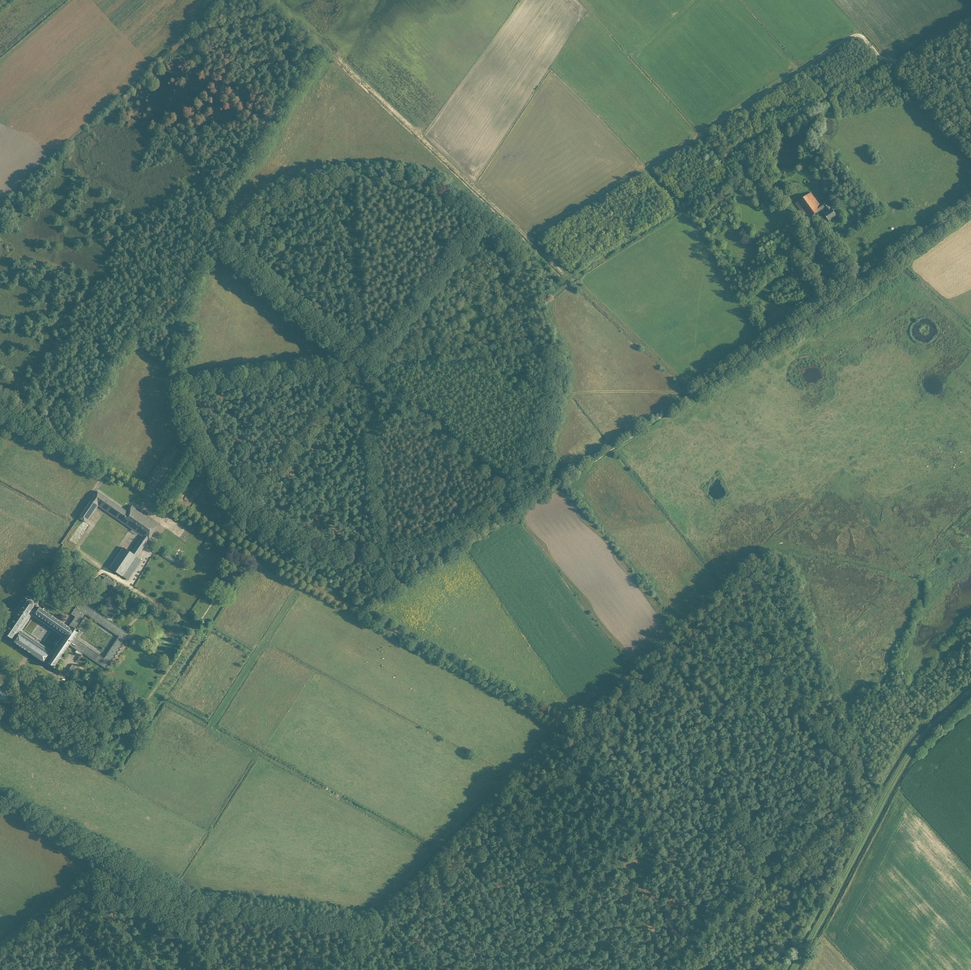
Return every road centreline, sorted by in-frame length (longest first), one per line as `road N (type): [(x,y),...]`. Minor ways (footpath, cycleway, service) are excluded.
road 1 (track): [(361,615),(970,202)]
road 2 (track): [(172,901),(375,922),(565,732),(565,723),(361,615)]
road 3 (unclassified): [(0,430),(10,416),(299,580)]
road 4 (track): [(0,796),(172,901)]
road 5 (track): [(0,947),(73,889),(172,901)]

